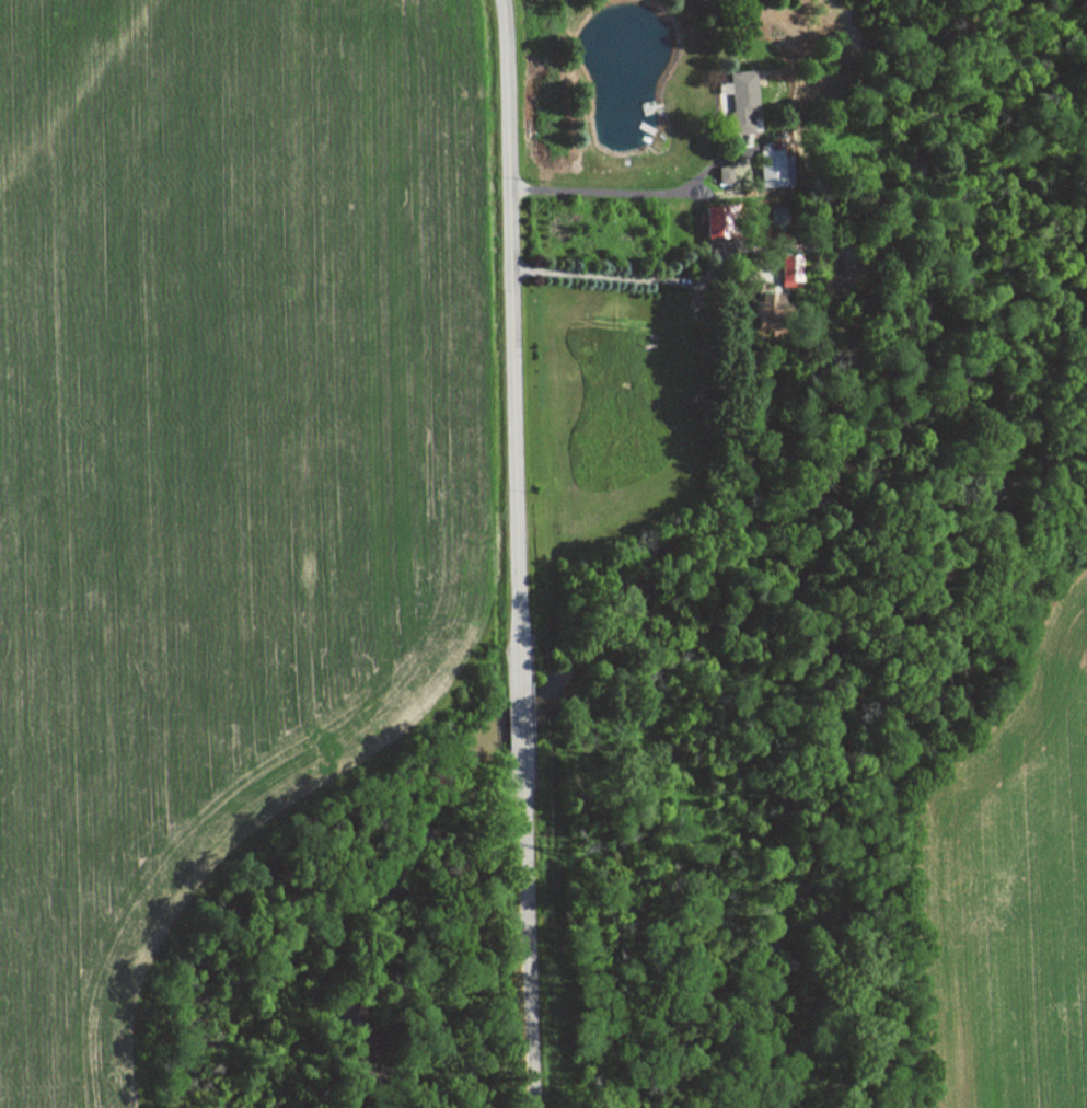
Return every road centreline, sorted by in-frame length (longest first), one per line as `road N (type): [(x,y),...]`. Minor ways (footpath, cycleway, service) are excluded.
road 1 (residential): [(536,1107),(504,0)]

